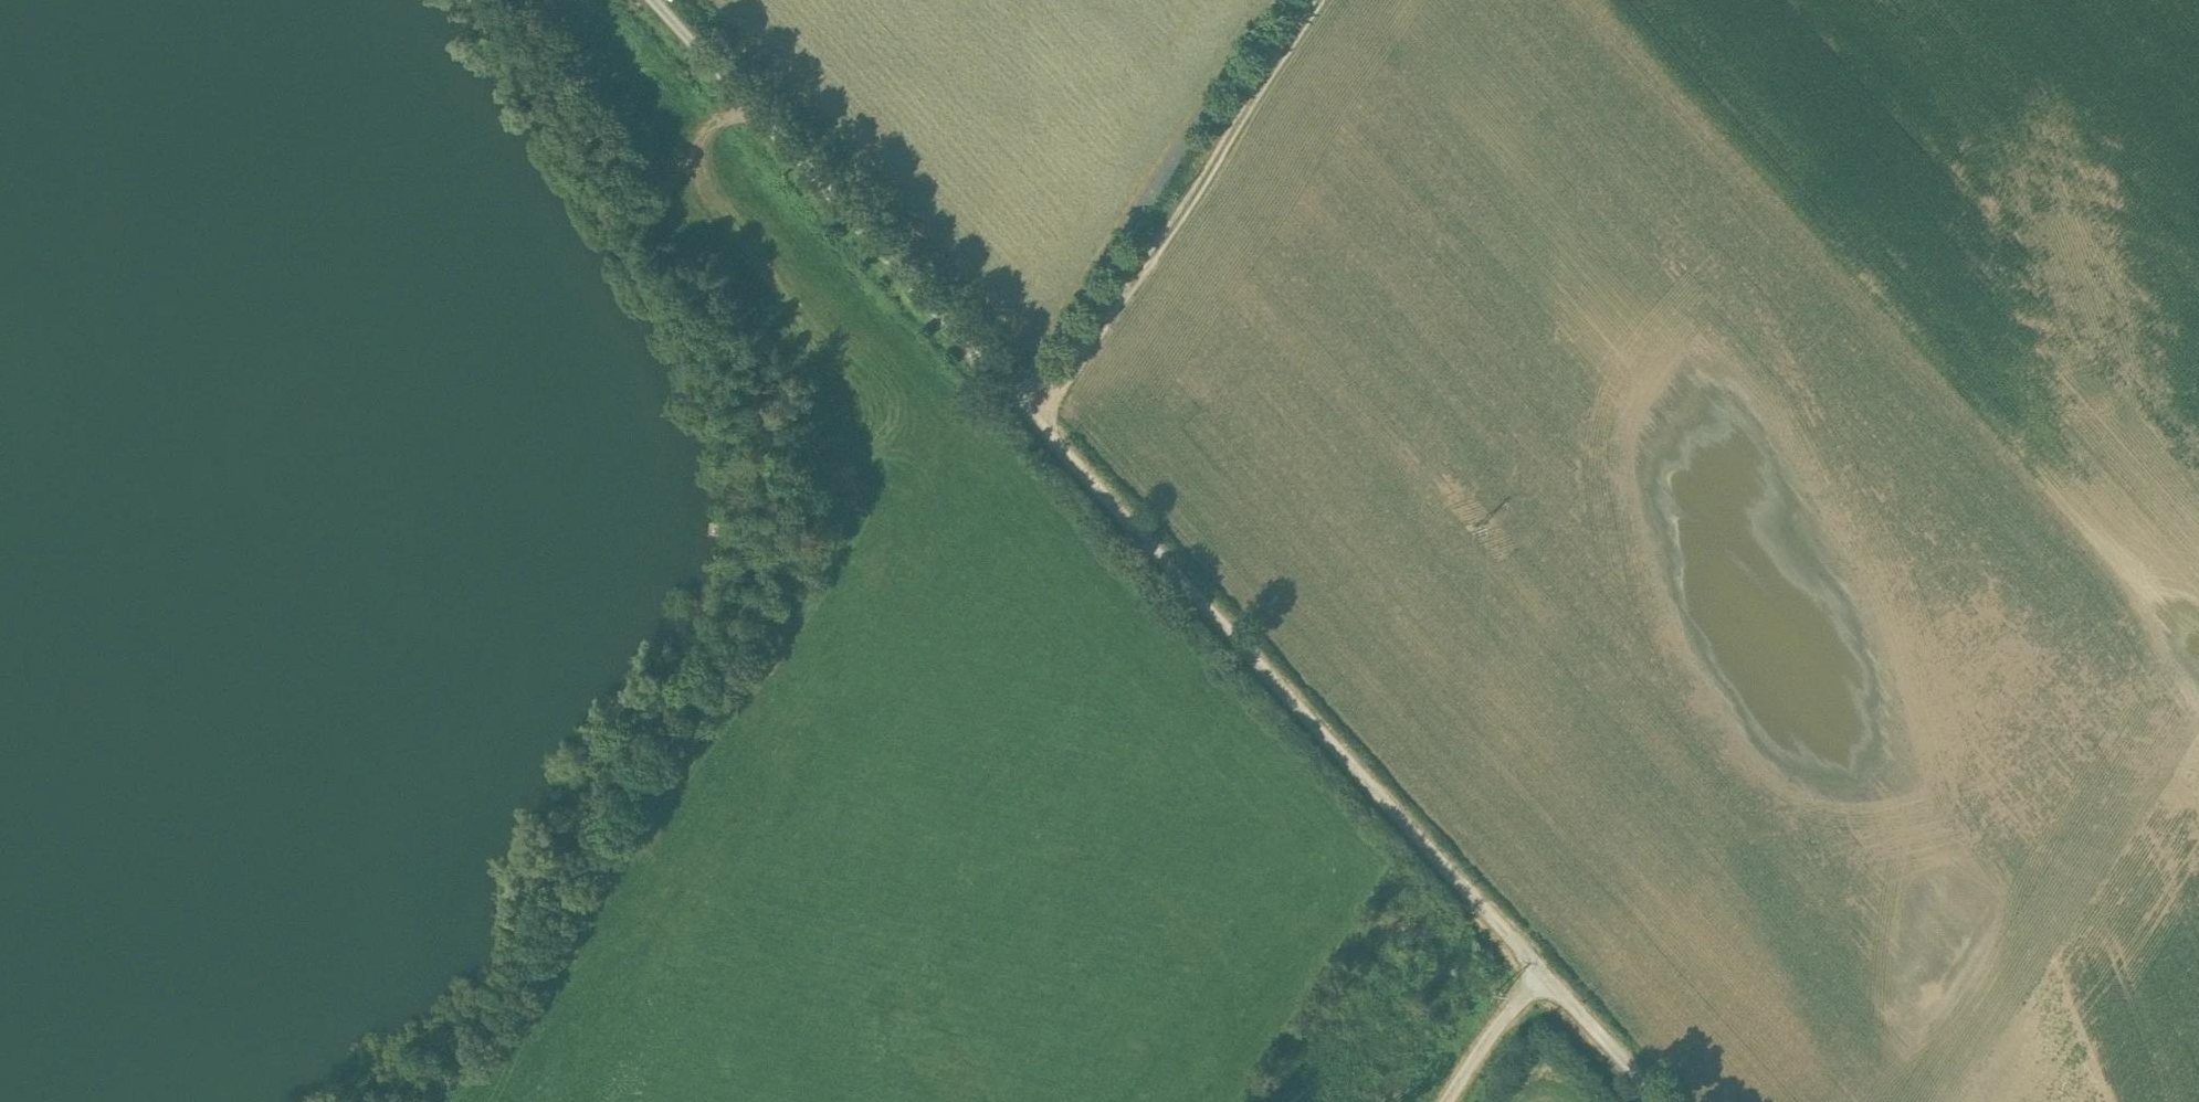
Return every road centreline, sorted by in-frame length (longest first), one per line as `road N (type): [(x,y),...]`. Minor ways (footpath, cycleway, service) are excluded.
road 1 (unclassified): [(1545,974),(652,0)]
road 2 (track): [(1043,429),(1060,383),(1316,0)]
road 3 (unclassified): [(1662,1101),(1545,974)]
road 4 (unclassified): [(1449,1101),(1545,974)]

